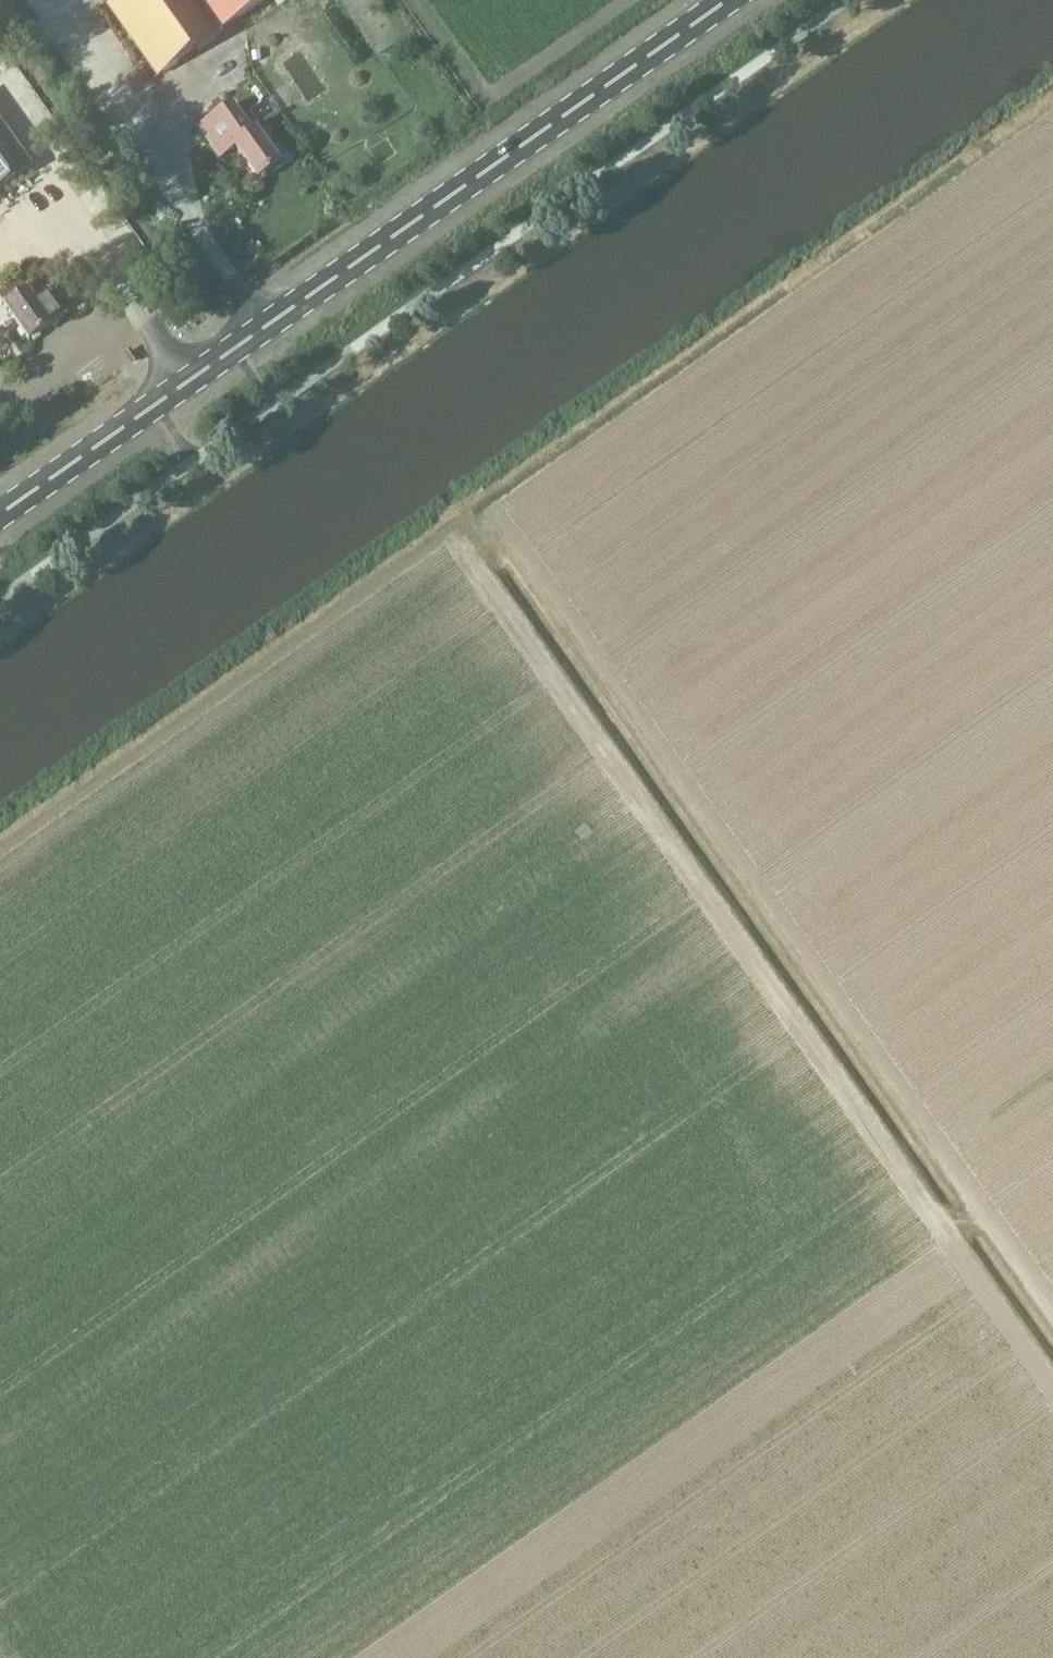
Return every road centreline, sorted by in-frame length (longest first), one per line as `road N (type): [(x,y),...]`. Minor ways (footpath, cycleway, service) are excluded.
road 1 (primary): [(0,515),(727,0)]

